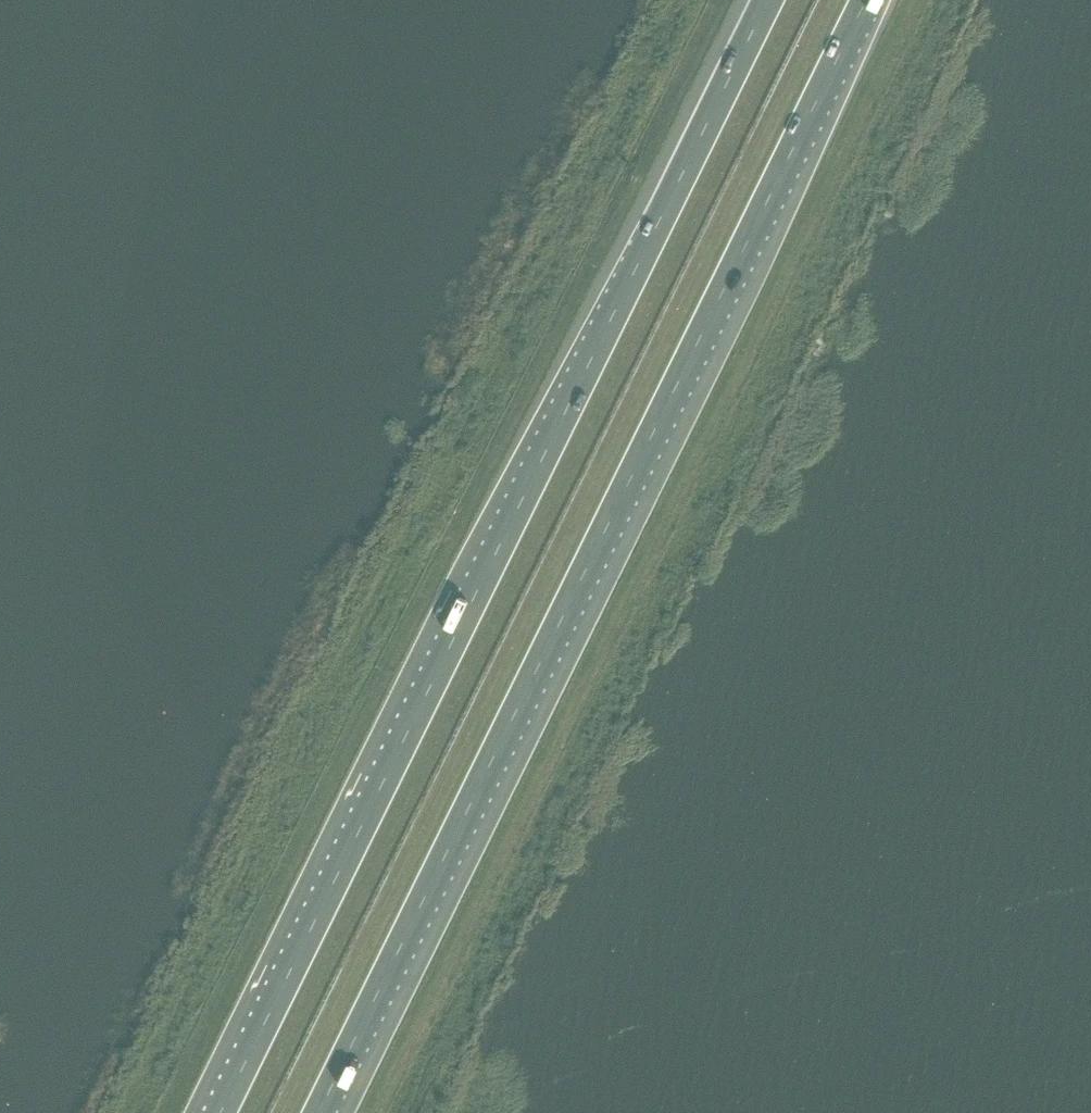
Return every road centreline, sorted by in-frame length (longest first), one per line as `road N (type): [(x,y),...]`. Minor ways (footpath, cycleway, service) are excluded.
road 1 (motorway): [(769,0),(221,1112)]
road 2 (motorway): [(319,1112),(867,0)]

